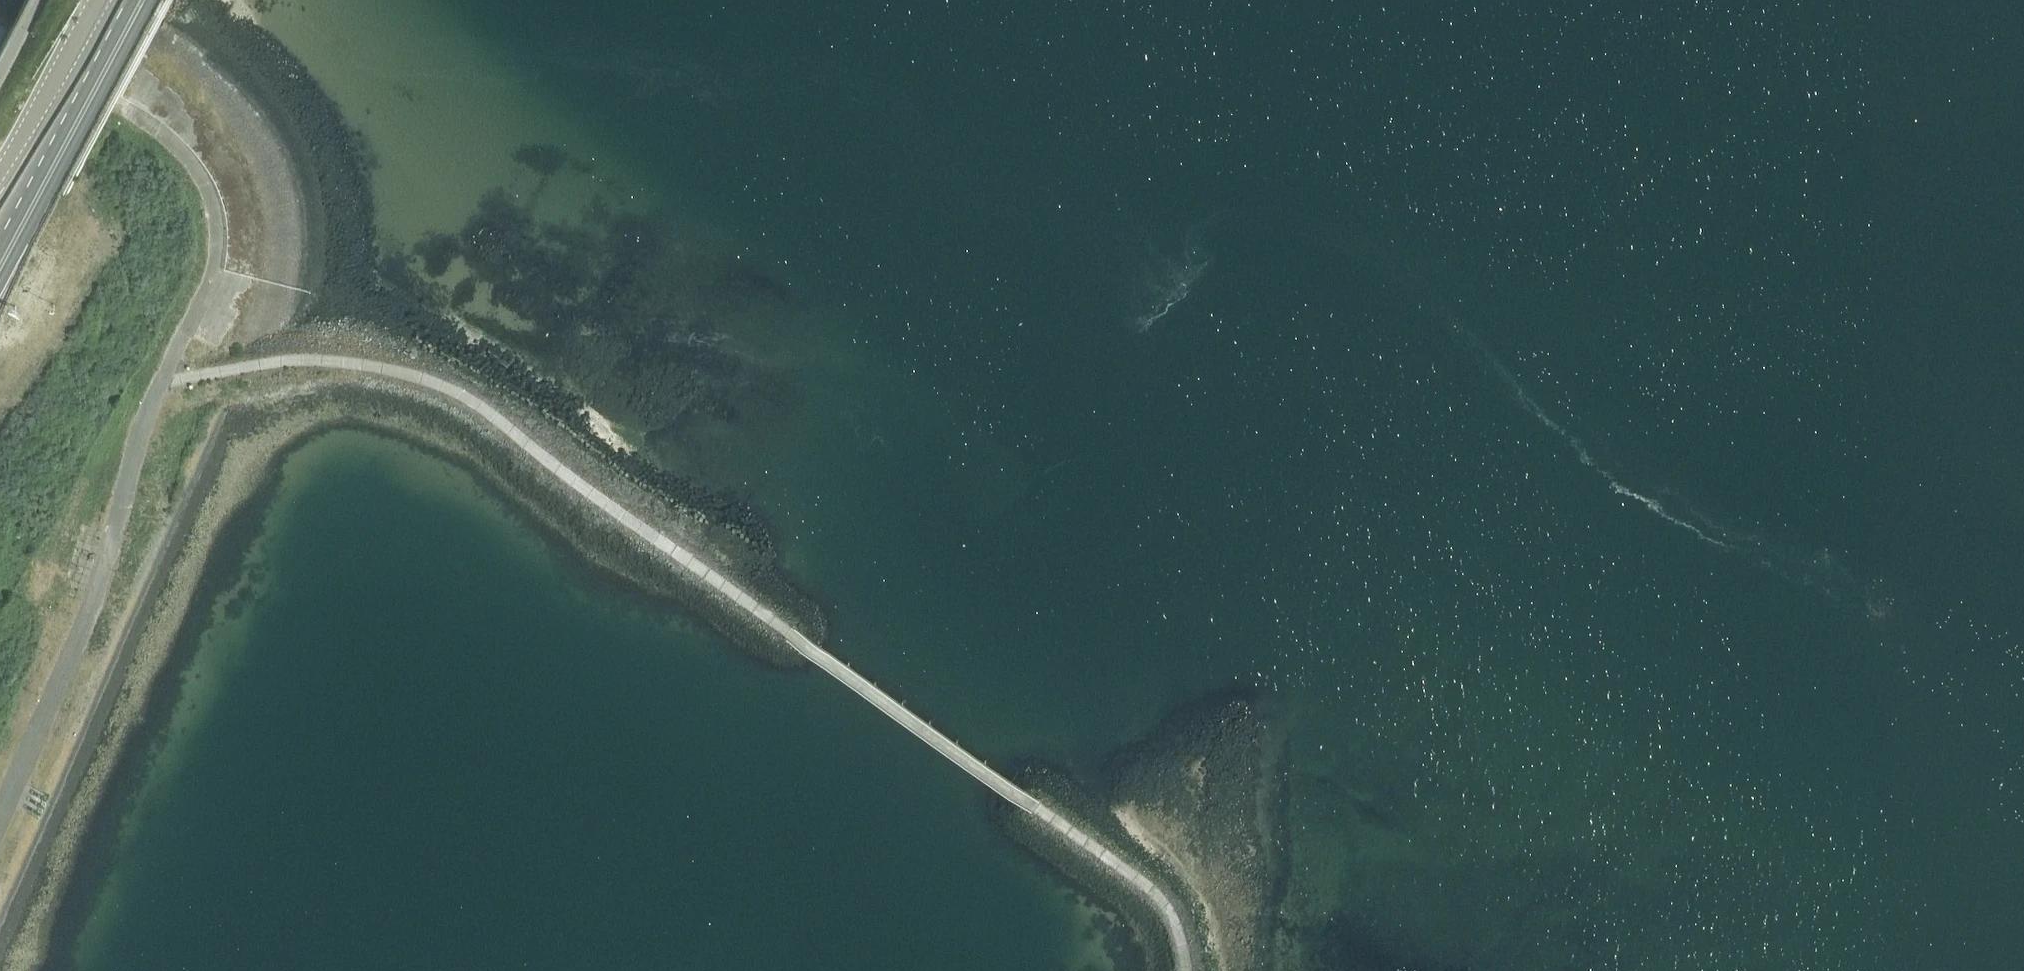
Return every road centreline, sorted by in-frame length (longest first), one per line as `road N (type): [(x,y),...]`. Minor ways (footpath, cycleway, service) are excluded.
road 1 (track): [(1183,970),(1183,943),(1154,893),(461,393),(400,368),(316,357),(159,382)]
road 2 (track): [(159,382),(85,623),(0,811)]
road 3 (primary): [(0,268),(140,0)]
road 4 (unclassified): [(0,172),(97,0)]

